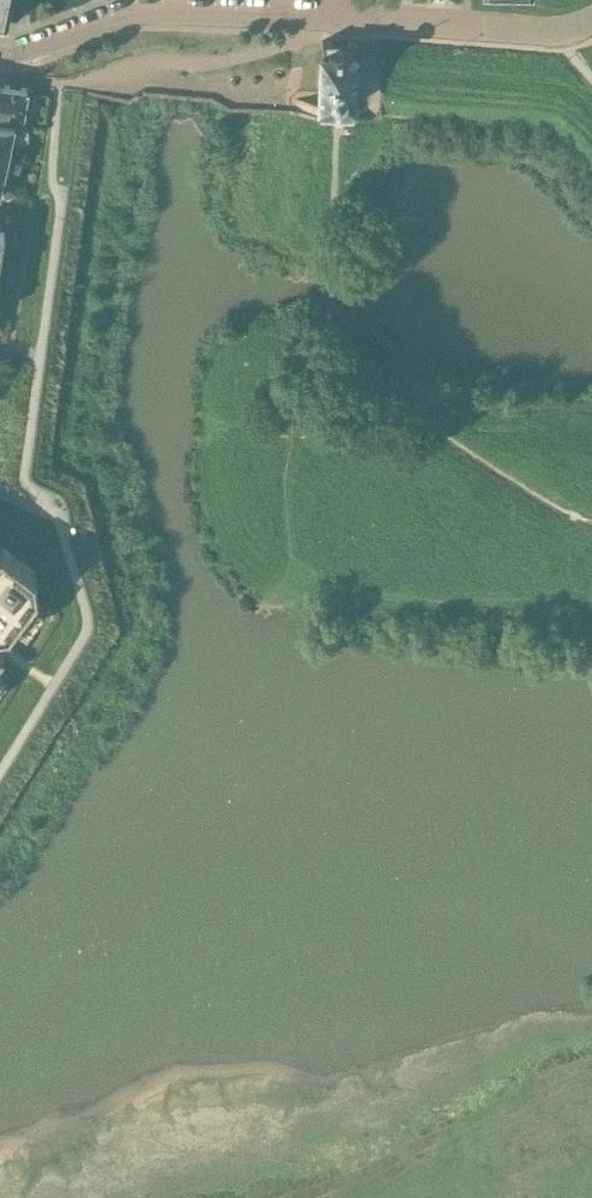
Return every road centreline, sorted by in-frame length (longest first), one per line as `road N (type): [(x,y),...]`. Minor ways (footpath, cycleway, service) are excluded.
road 1 (residential): [(0,52),(147,12),(343,16)]
road 2 (unclassified): [(343,16),(551,33),(591,21)]
road 3 (track): [(591,510),(444,433)]

